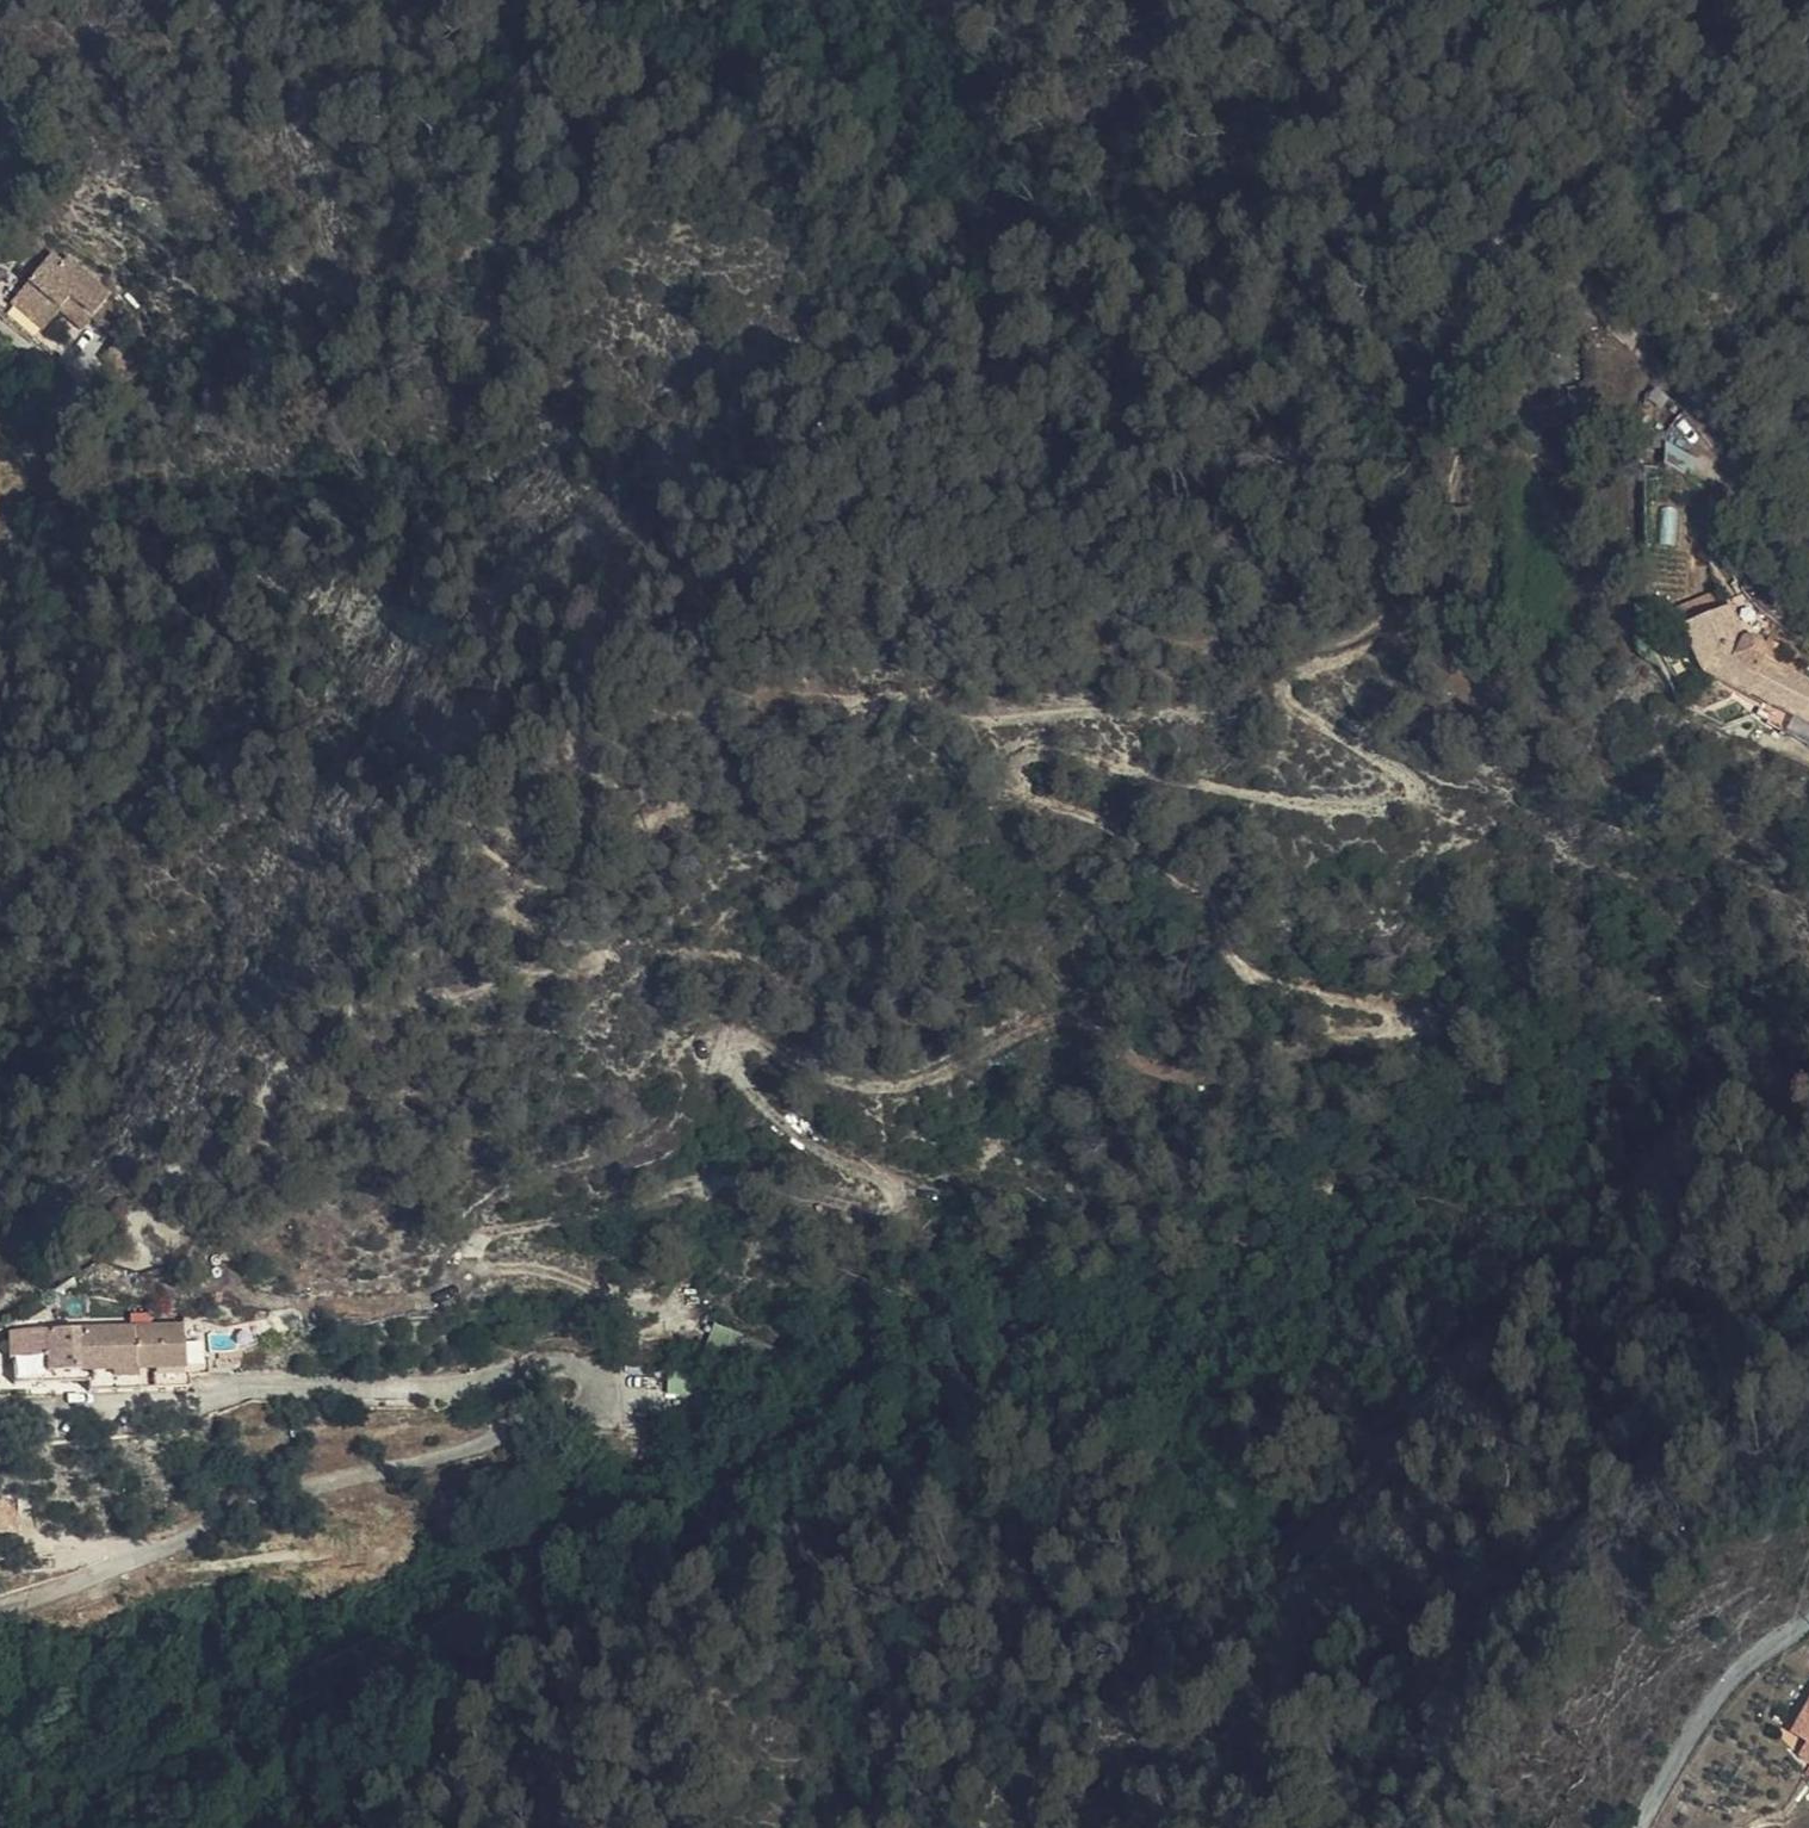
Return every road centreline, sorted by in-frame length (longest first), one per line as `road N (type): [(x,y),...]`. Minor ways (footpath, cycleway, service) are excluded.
road 1 (unclassified): [(112,0),(0,175)]
road 2 (residential): [(1808,574),(1699,402)]

